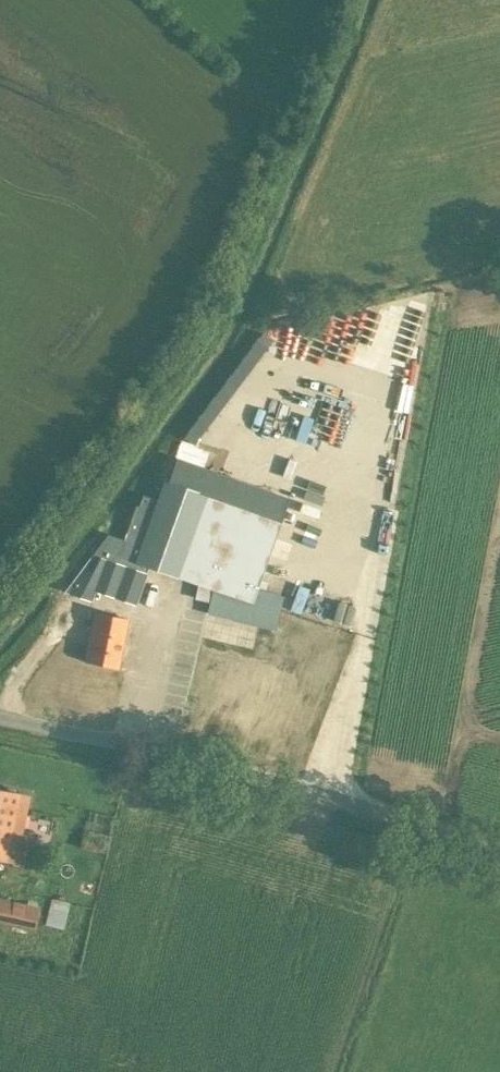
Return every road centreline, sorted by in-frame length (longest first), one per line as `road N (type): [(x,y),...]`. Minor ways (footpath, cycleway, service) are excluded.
road 1 (unclassified): [(499,837),(334,787),(0,710)]

